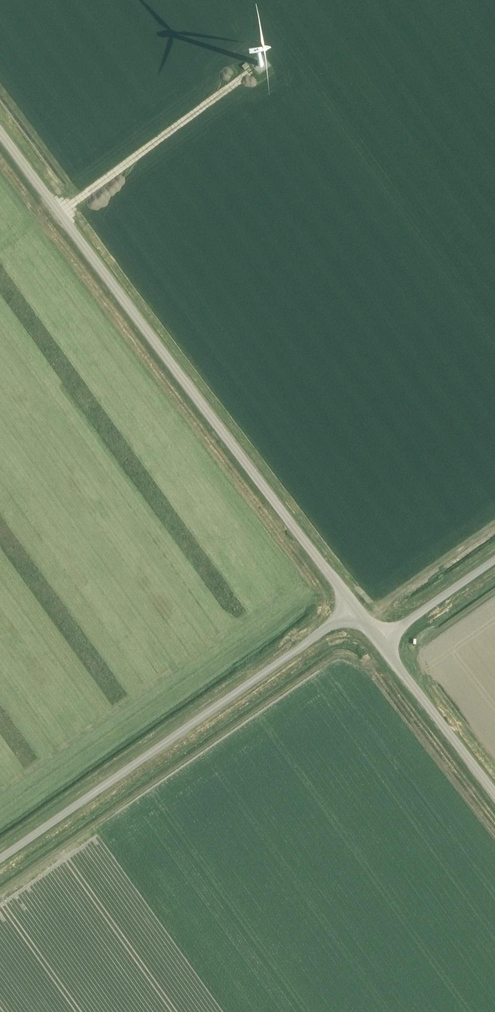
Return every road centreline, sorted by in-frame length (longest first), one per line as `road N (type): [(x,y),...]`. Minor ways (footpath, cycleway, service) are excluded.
road 1 (unclassified): [(355,608),(0,127)]
road 2 (residential): [(0,859),(355,608)]
road 3 (track): [(61,210),(258,66)]
road 4 (unclassified): [(494,794),(380,642)]
road 5 (residential): [(380,642),(494,561)]

